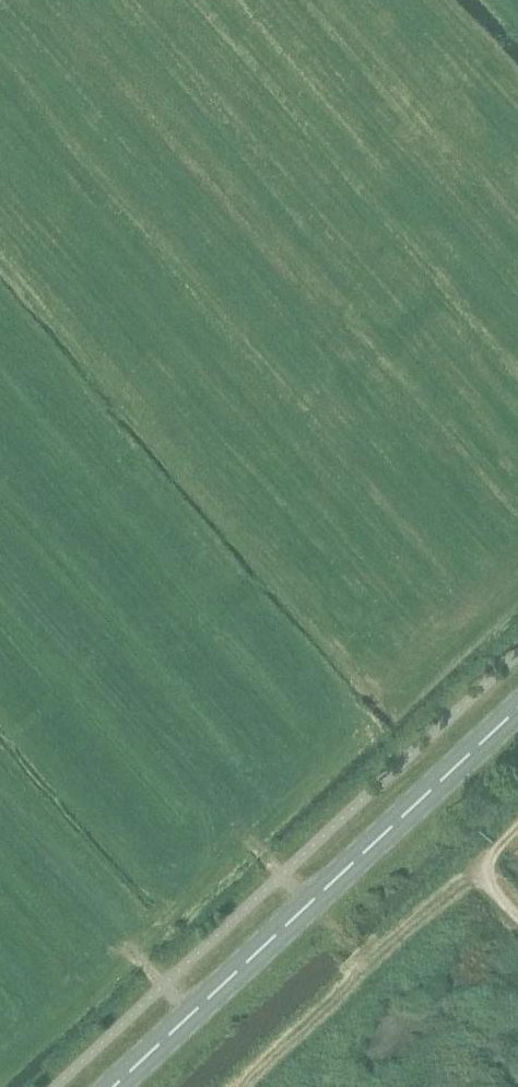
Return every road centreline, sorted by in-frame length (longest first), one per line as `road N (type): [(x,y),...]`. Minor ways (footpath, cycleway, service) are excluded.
road 1 (track): [(6,485),(200,772),(307,906),(355,947)]
road 2 (primary): [(112,1086),(517,711)]

